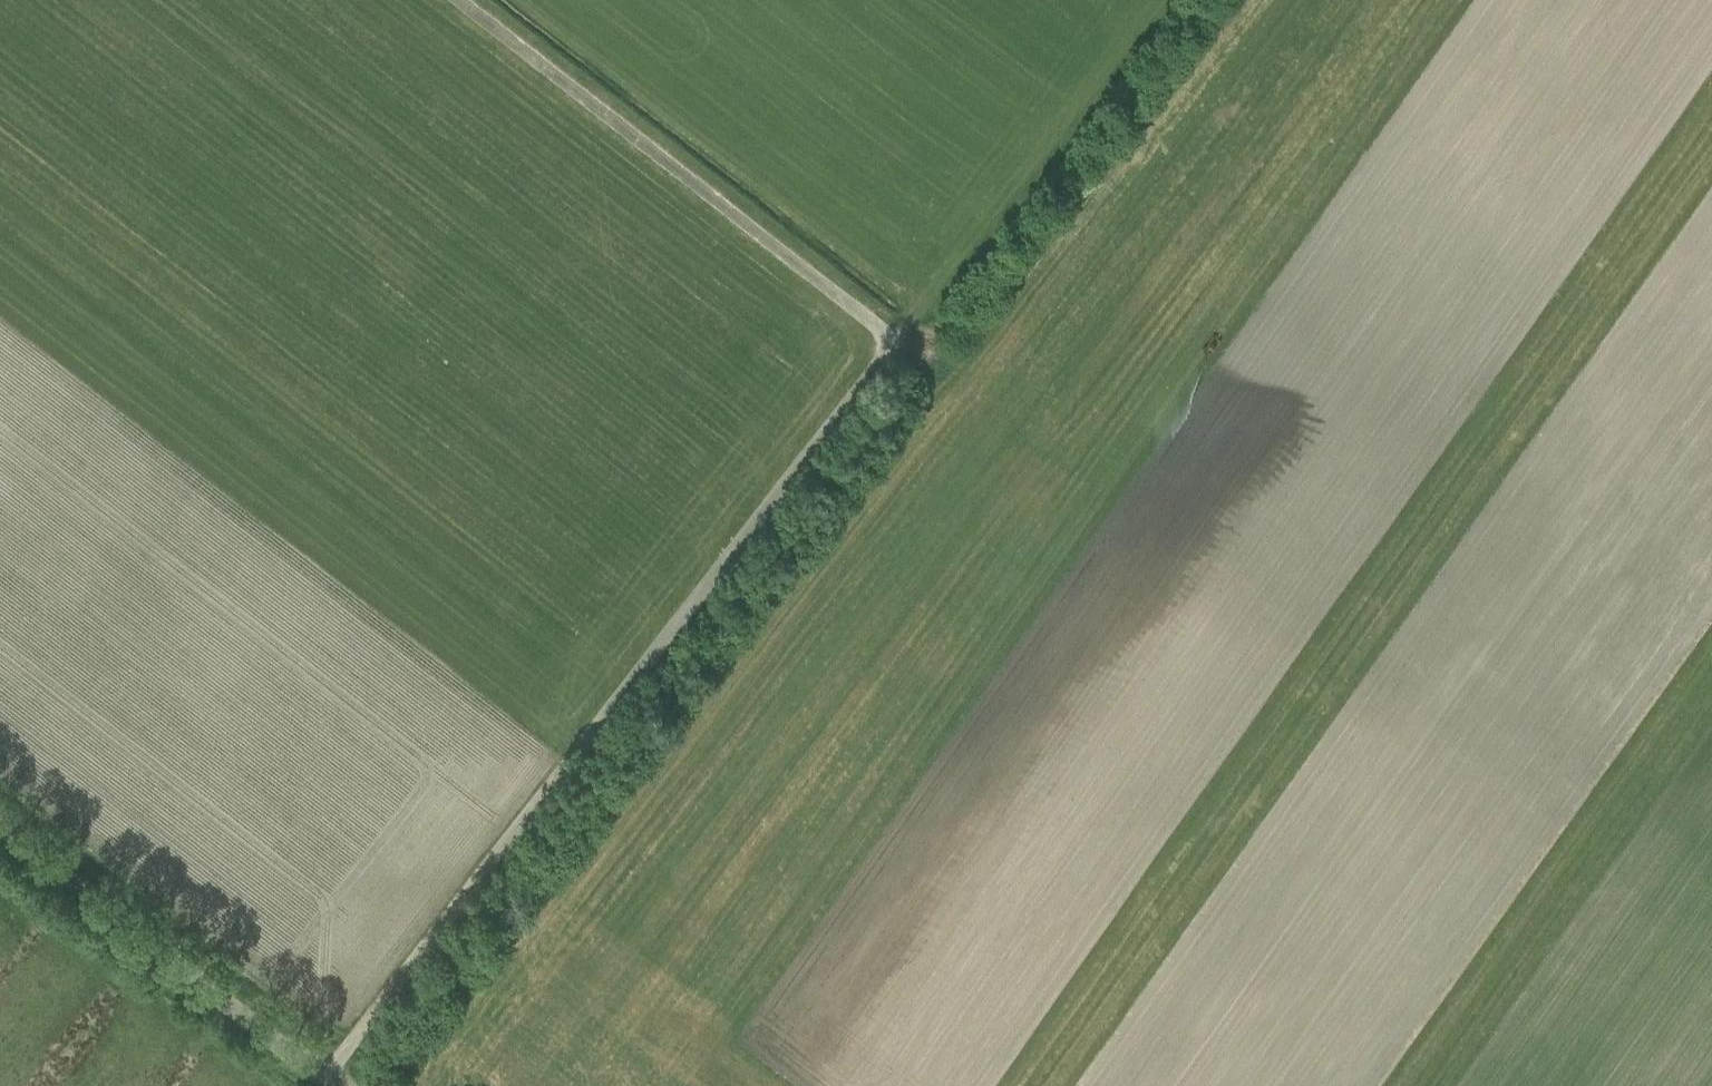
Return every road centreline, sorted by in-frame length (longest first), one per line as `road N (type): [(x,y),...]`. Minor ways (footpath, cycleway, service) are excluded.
road 1 (unclassified): [(338,1085),(0,823)]

